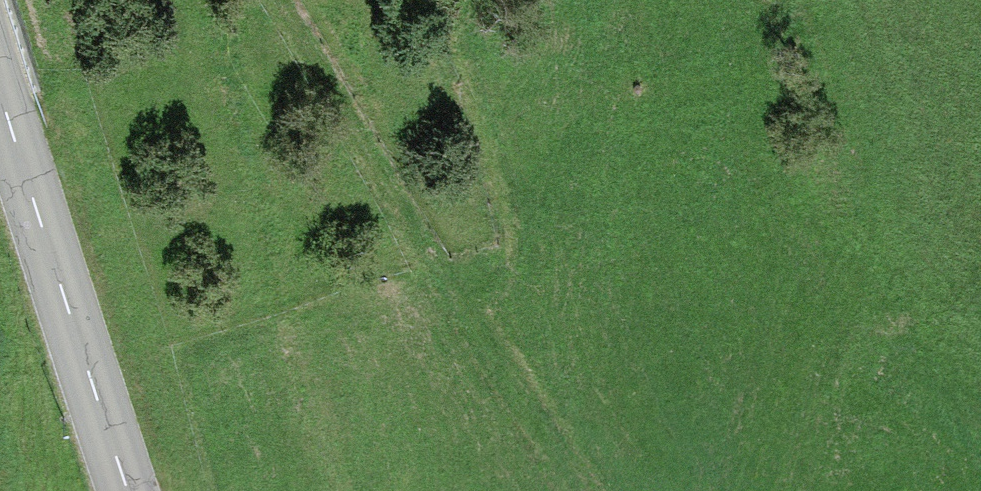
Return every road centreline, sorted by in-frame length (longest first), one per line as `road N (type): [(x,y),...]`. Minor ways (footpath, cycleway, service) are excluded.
road 1 (track): [(281,0),(583,490)]
road 2 (tertiary): [(129,490),(0,86)]
road 3 (track): [(791,490),(841,348)]

